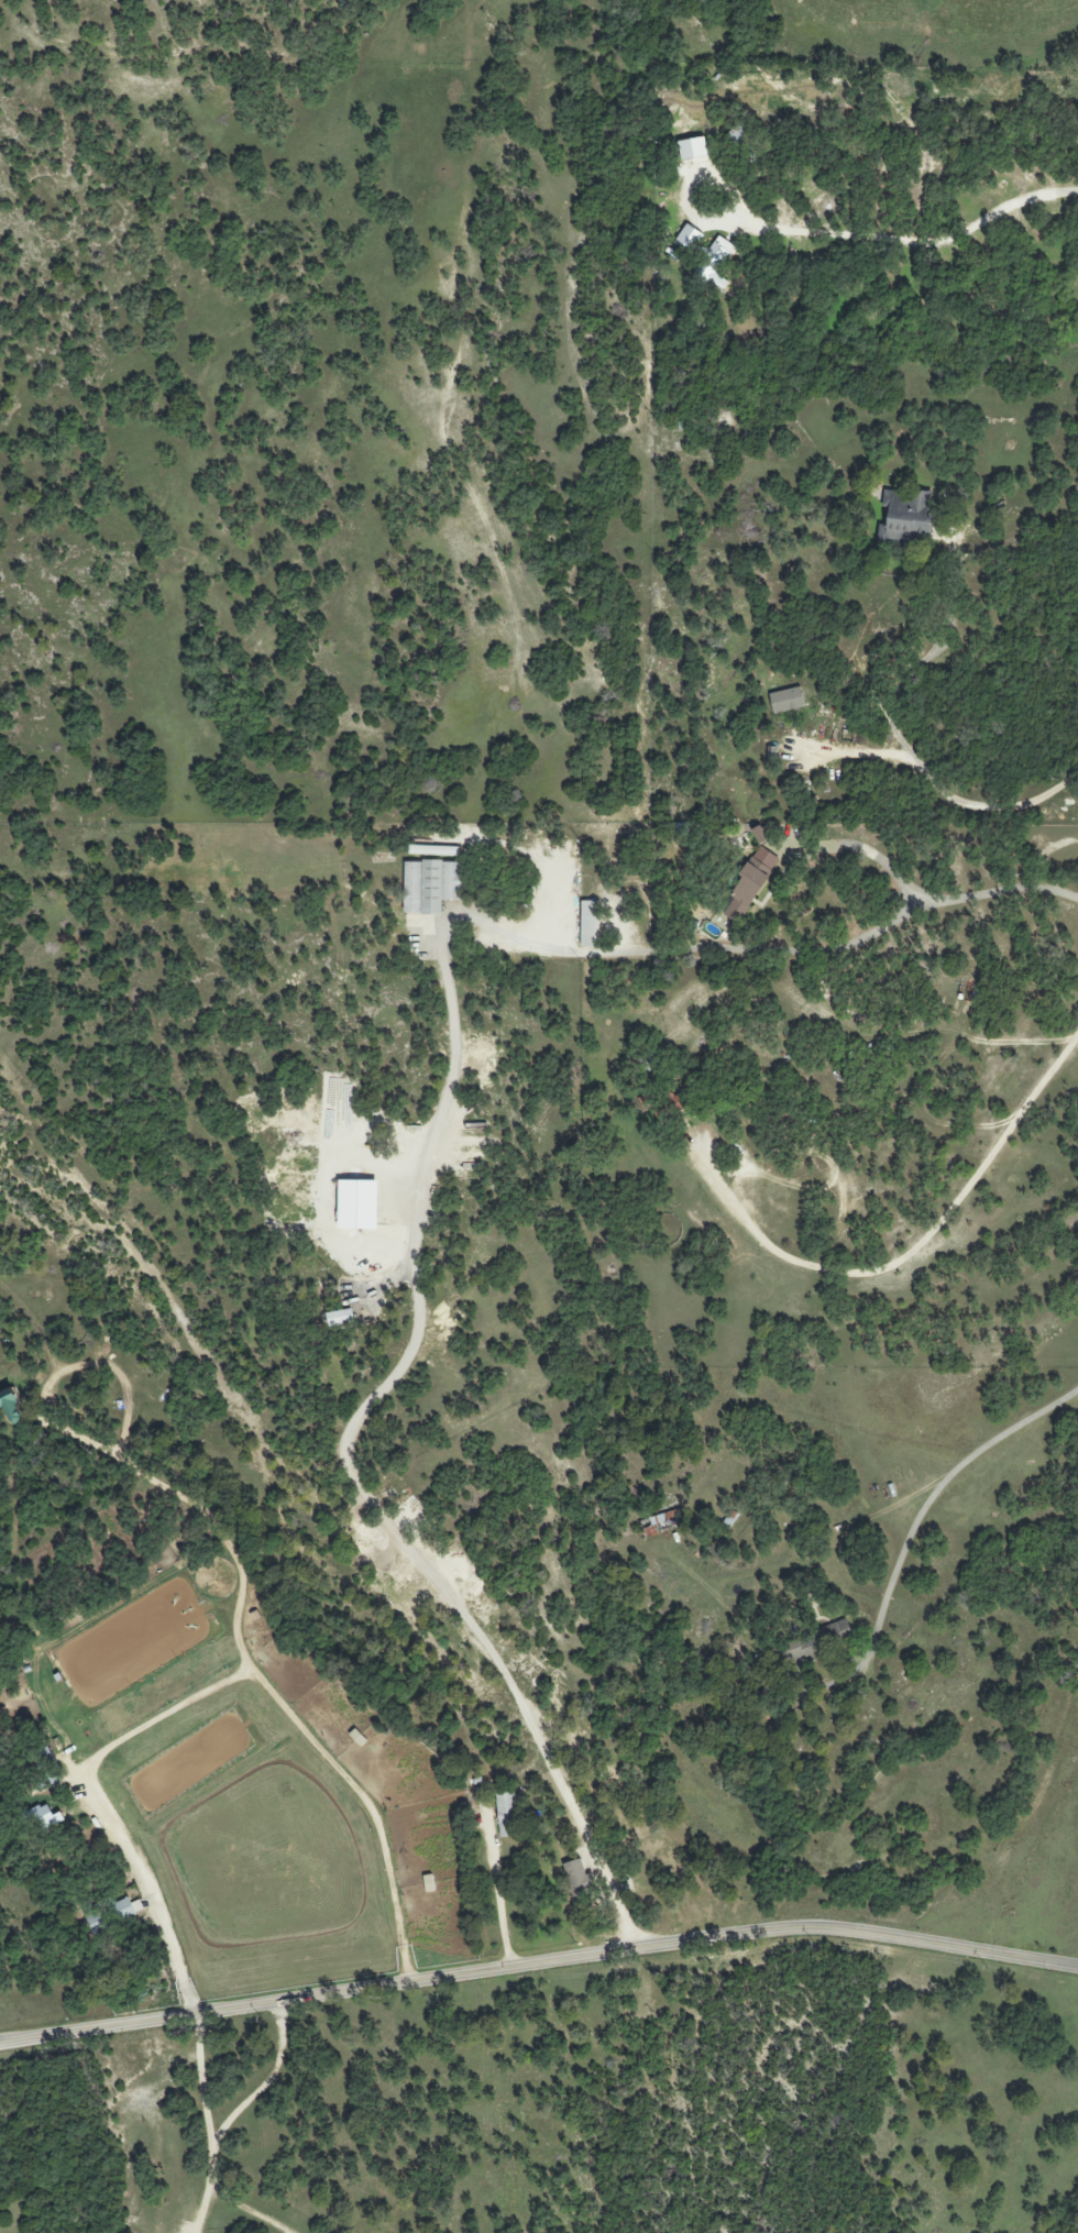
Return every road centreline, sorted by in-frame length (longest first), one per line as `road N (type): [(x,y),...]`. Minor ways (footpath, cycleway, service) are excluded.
road 1 (tertiary): [(1077,1967),(854,1932),(785,1929),(0,2046)]

